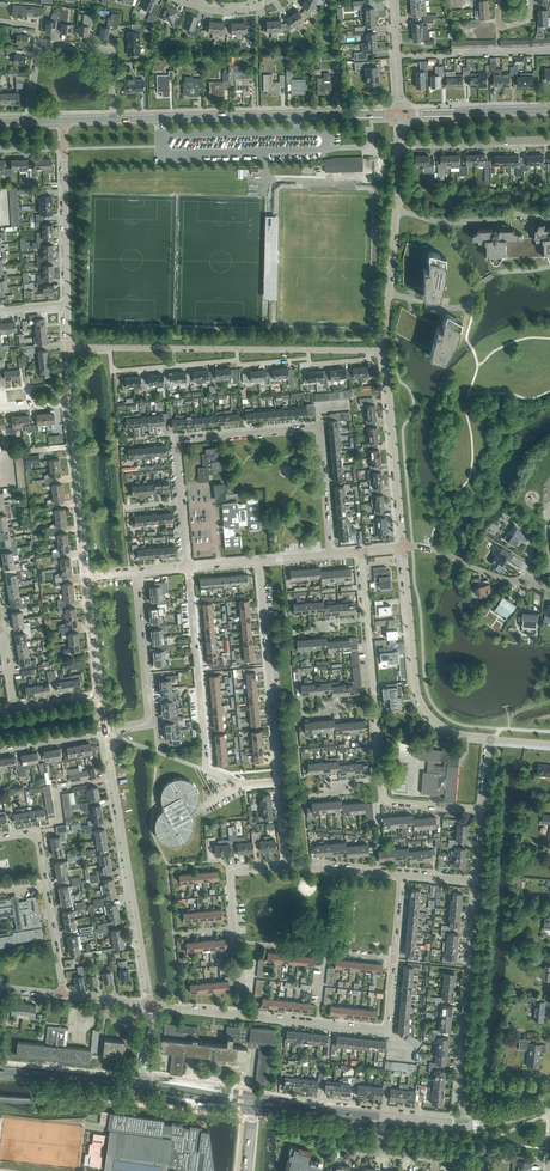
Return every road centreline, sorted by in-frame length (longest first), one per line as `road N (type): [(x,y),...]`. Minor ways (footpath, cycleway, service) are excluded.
road 1 (residential): [(403,547),(383,352),(67,349)]
road 2 (residential): [(188,568),(173,435),(317,423),(330,554)]
road 3 (secondary): [(112,119),(400,113)]
road 4 (residential): [(149,1005),(106,729)]
road 5 (residential): [(280,780),(246,783),(207,770),(188,568)]
road 6 (residential): [(464,1125),(478,882)]
road 7 (residential): [(490,739),(446,728),(424,705),(403,547)]
road 8 (residential): [(280,780),(260,561)]
road 9 (residential): [(63,994),(37,833),(0,838)]
road 10 (residential): [(106,729),(150,717),(135,573)]
road 11 (residential): [(66,305),(65,146)]
road 12 (residential): [(549,215),(448,222),(397,210)]
road 13 (secondary): [(400,113),(549,110)]
road 14 (residential): [(37,45),(111,52),(112,119)]
road 15 (residential): [(412,145),(549,141)]
road 16 (residential): [(88,577),(72,445)]
road 17 (residential): [(484,810),(390,802),(382,779)]

